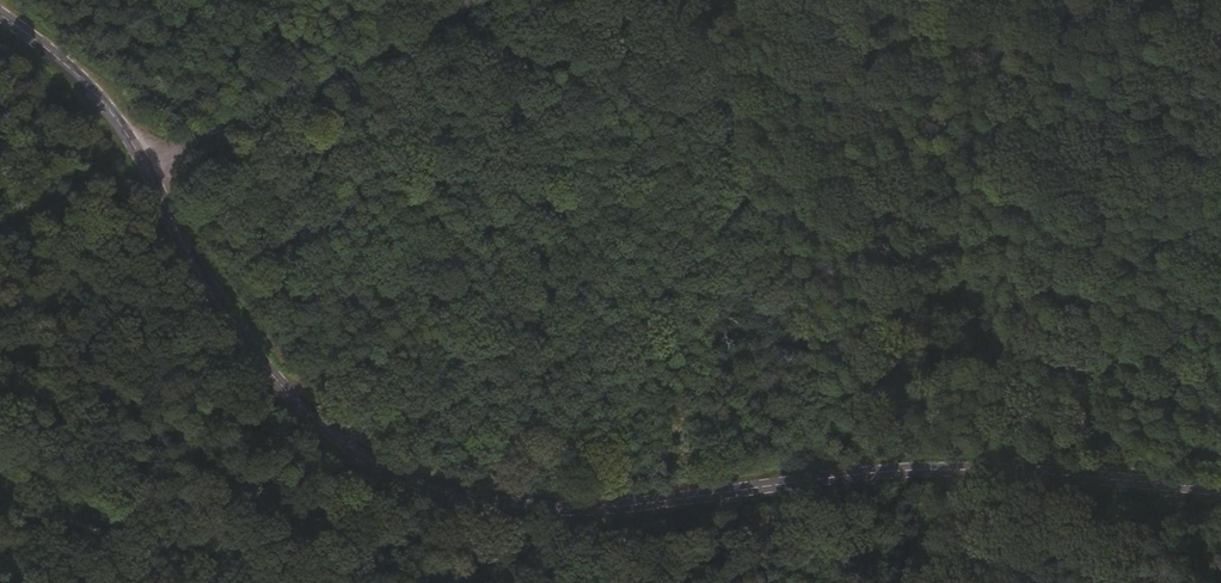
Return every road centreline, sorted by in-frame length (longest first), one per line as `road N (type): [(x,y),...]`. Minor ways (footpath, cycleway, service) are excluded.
road 1 (tertiary): [(1220,488),(914,470),(615,506),(515,509),(455,498),(353,449),(311,415),(199,275),(131,139),(47,48),(0,14)]
road 2 (track): [(1176,0),(1088,14),(1069,25),(987,29),(879,70),(777,82),(677,65),(564,0)]
road 3 (track): [(149,167),(498,0)]

